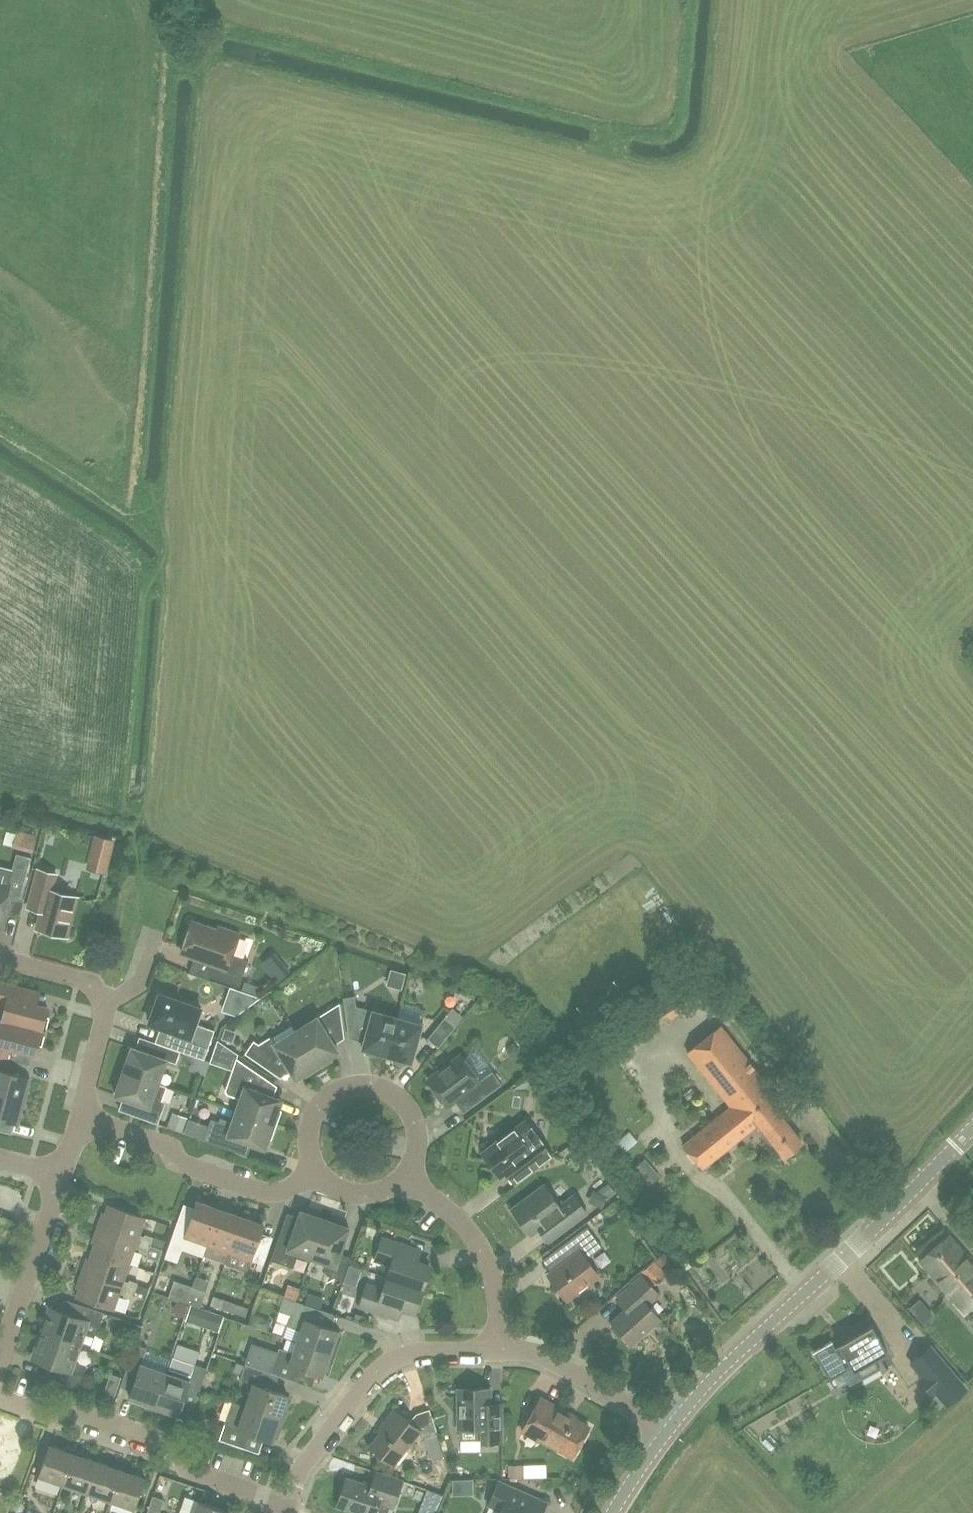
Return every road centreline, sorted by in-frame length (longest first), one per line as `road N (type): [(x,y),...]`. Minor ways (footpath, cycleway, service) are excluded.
road 1 (tertiary): [(667,1429),(972,1125)]
road 2 (unknown): [(113,989),(157,845),(156,819),(123,787),(0,740)]
road 3 (residential): [(0,1395),(54,1416),(71,1409),(174,1445),(190,1470),(285,1506)]
road 4 (residential): [(285,1506),(306,1462),(386,1363),(426,1351),(498,1350)]
road 5 (residential): [(318,1172),(307,1139),(319,1103),(334,1091),(371,1083),(390,1089),(415,1117),(417,1155),(396,1185)]
road 6 (residential): [(86,1118),(253,1188),(288,1190),(318,1172)]
road 7 (residential): [(0,960),(113,989),(86,1118)]
road 8 (residential): [(498,1350),(494,1282),(479,1245),(428,1193),(396,1185)]
road 9 (residential): [(0,1358),(57,1173)]
road 10 (residential): [(498,1350),(551,1360),(667,1429)]
road 11 (unknown): [(109,600),(87,773)]
road 12 (unknown): [(0,512),(92,560),(109,600)]

